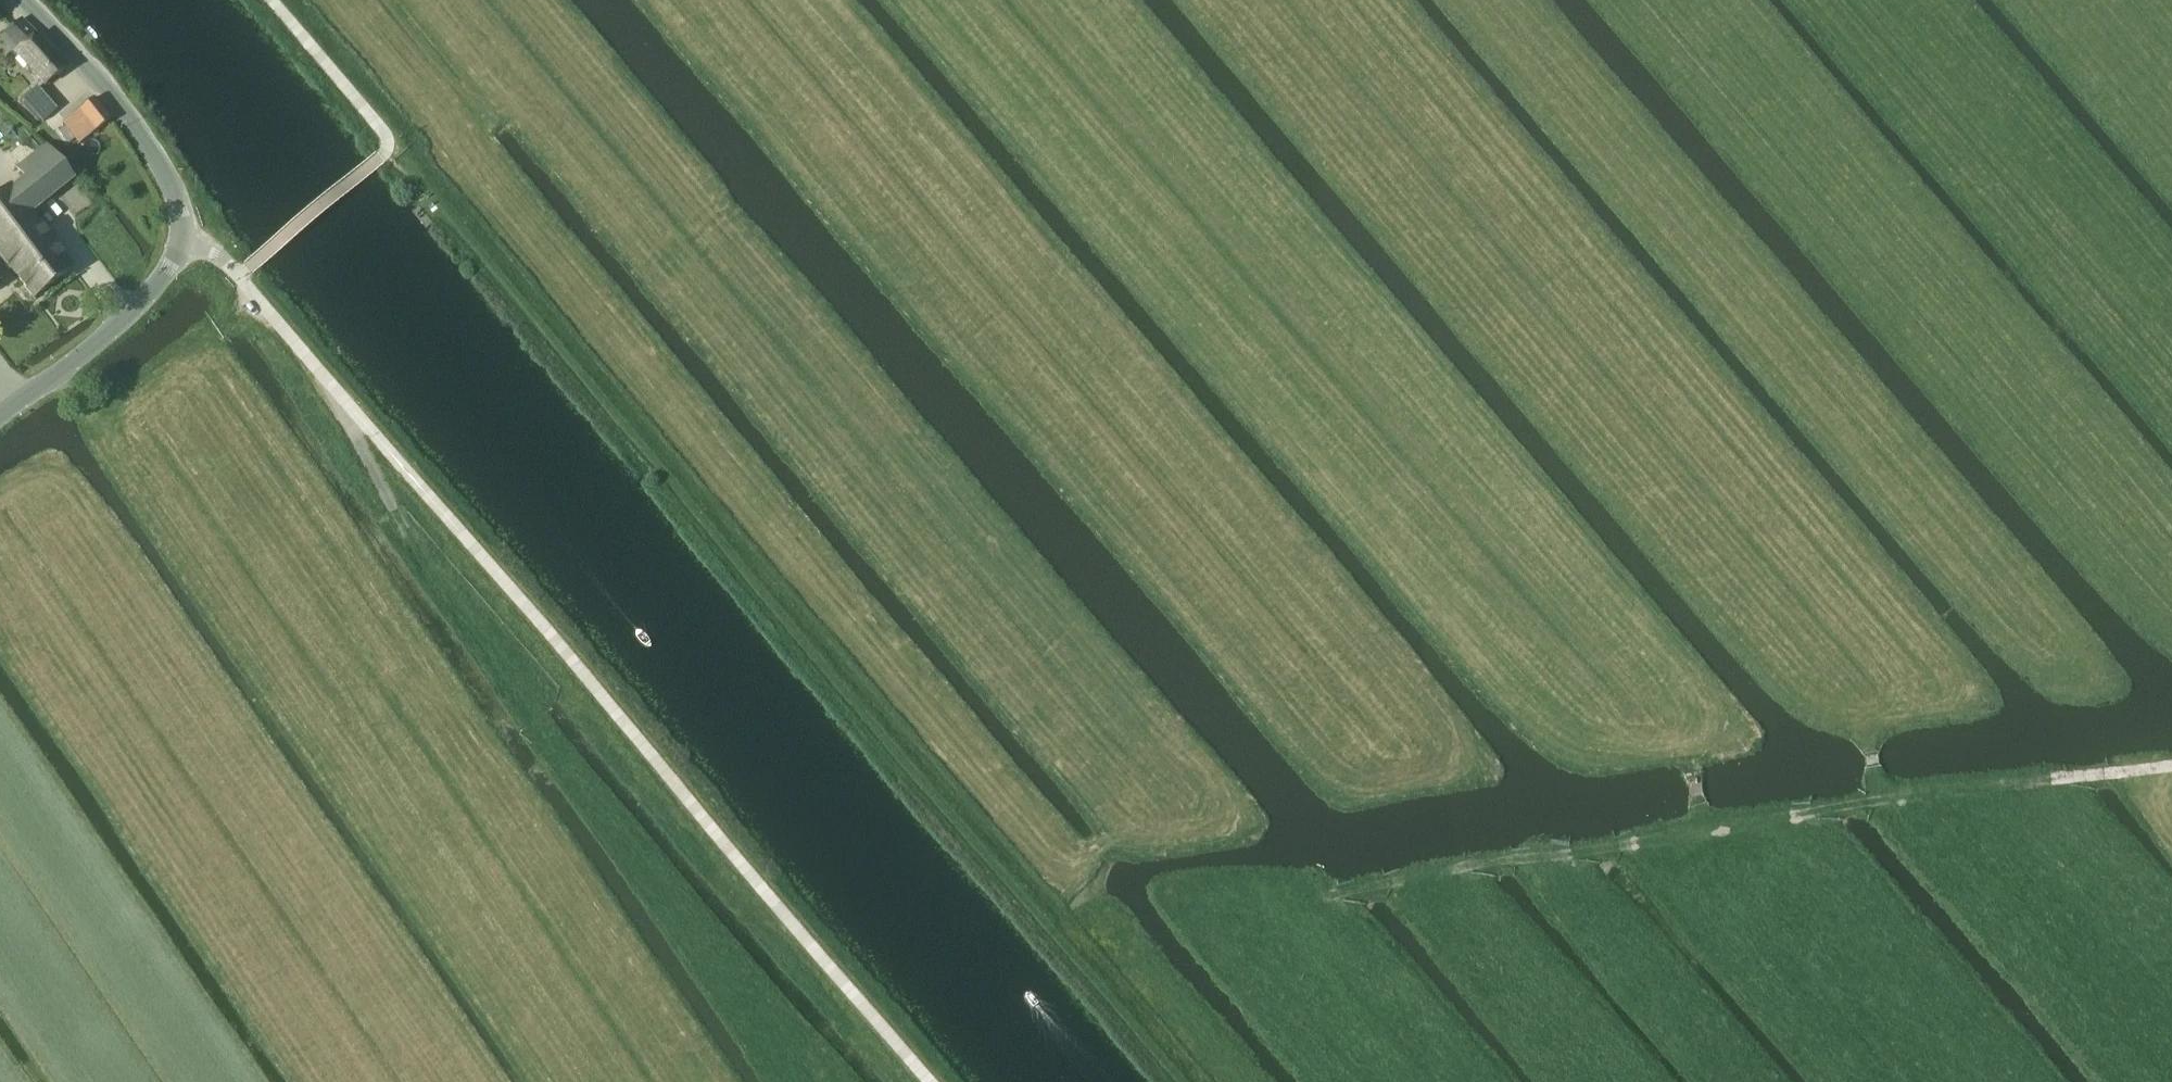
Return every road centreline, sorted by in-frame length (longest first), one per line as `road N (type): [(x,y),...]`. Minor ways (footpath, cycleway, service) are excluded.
road 1 (track): [(390,142),(1049,924)]
road 2 (track): [(1319,896),(1880,800),(2171,768)]
road 3 (tertiary): [(0,418),(137,313),(184,237),(169,184),(135,128),(25,0)]

